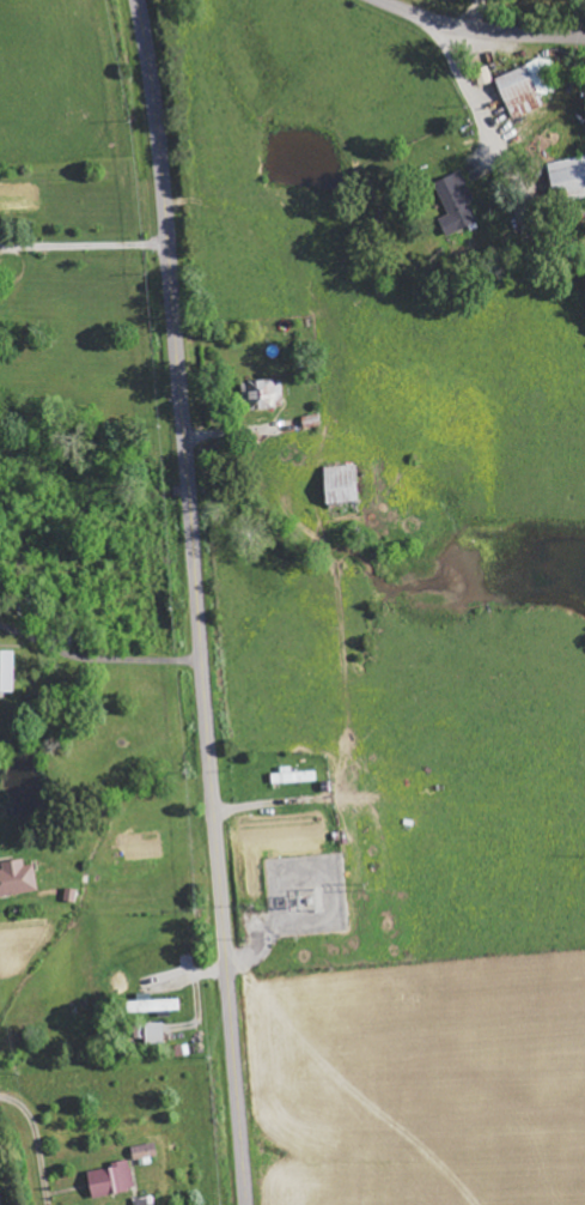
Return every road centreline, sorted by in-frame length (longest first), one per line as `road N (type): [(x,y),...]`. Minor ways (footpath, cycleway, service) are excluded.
road 1 (tertiary): [(248,1204),(163,166),(138,0)]
road 2 (residential): [(385,0),(449,24),(584,37)]

